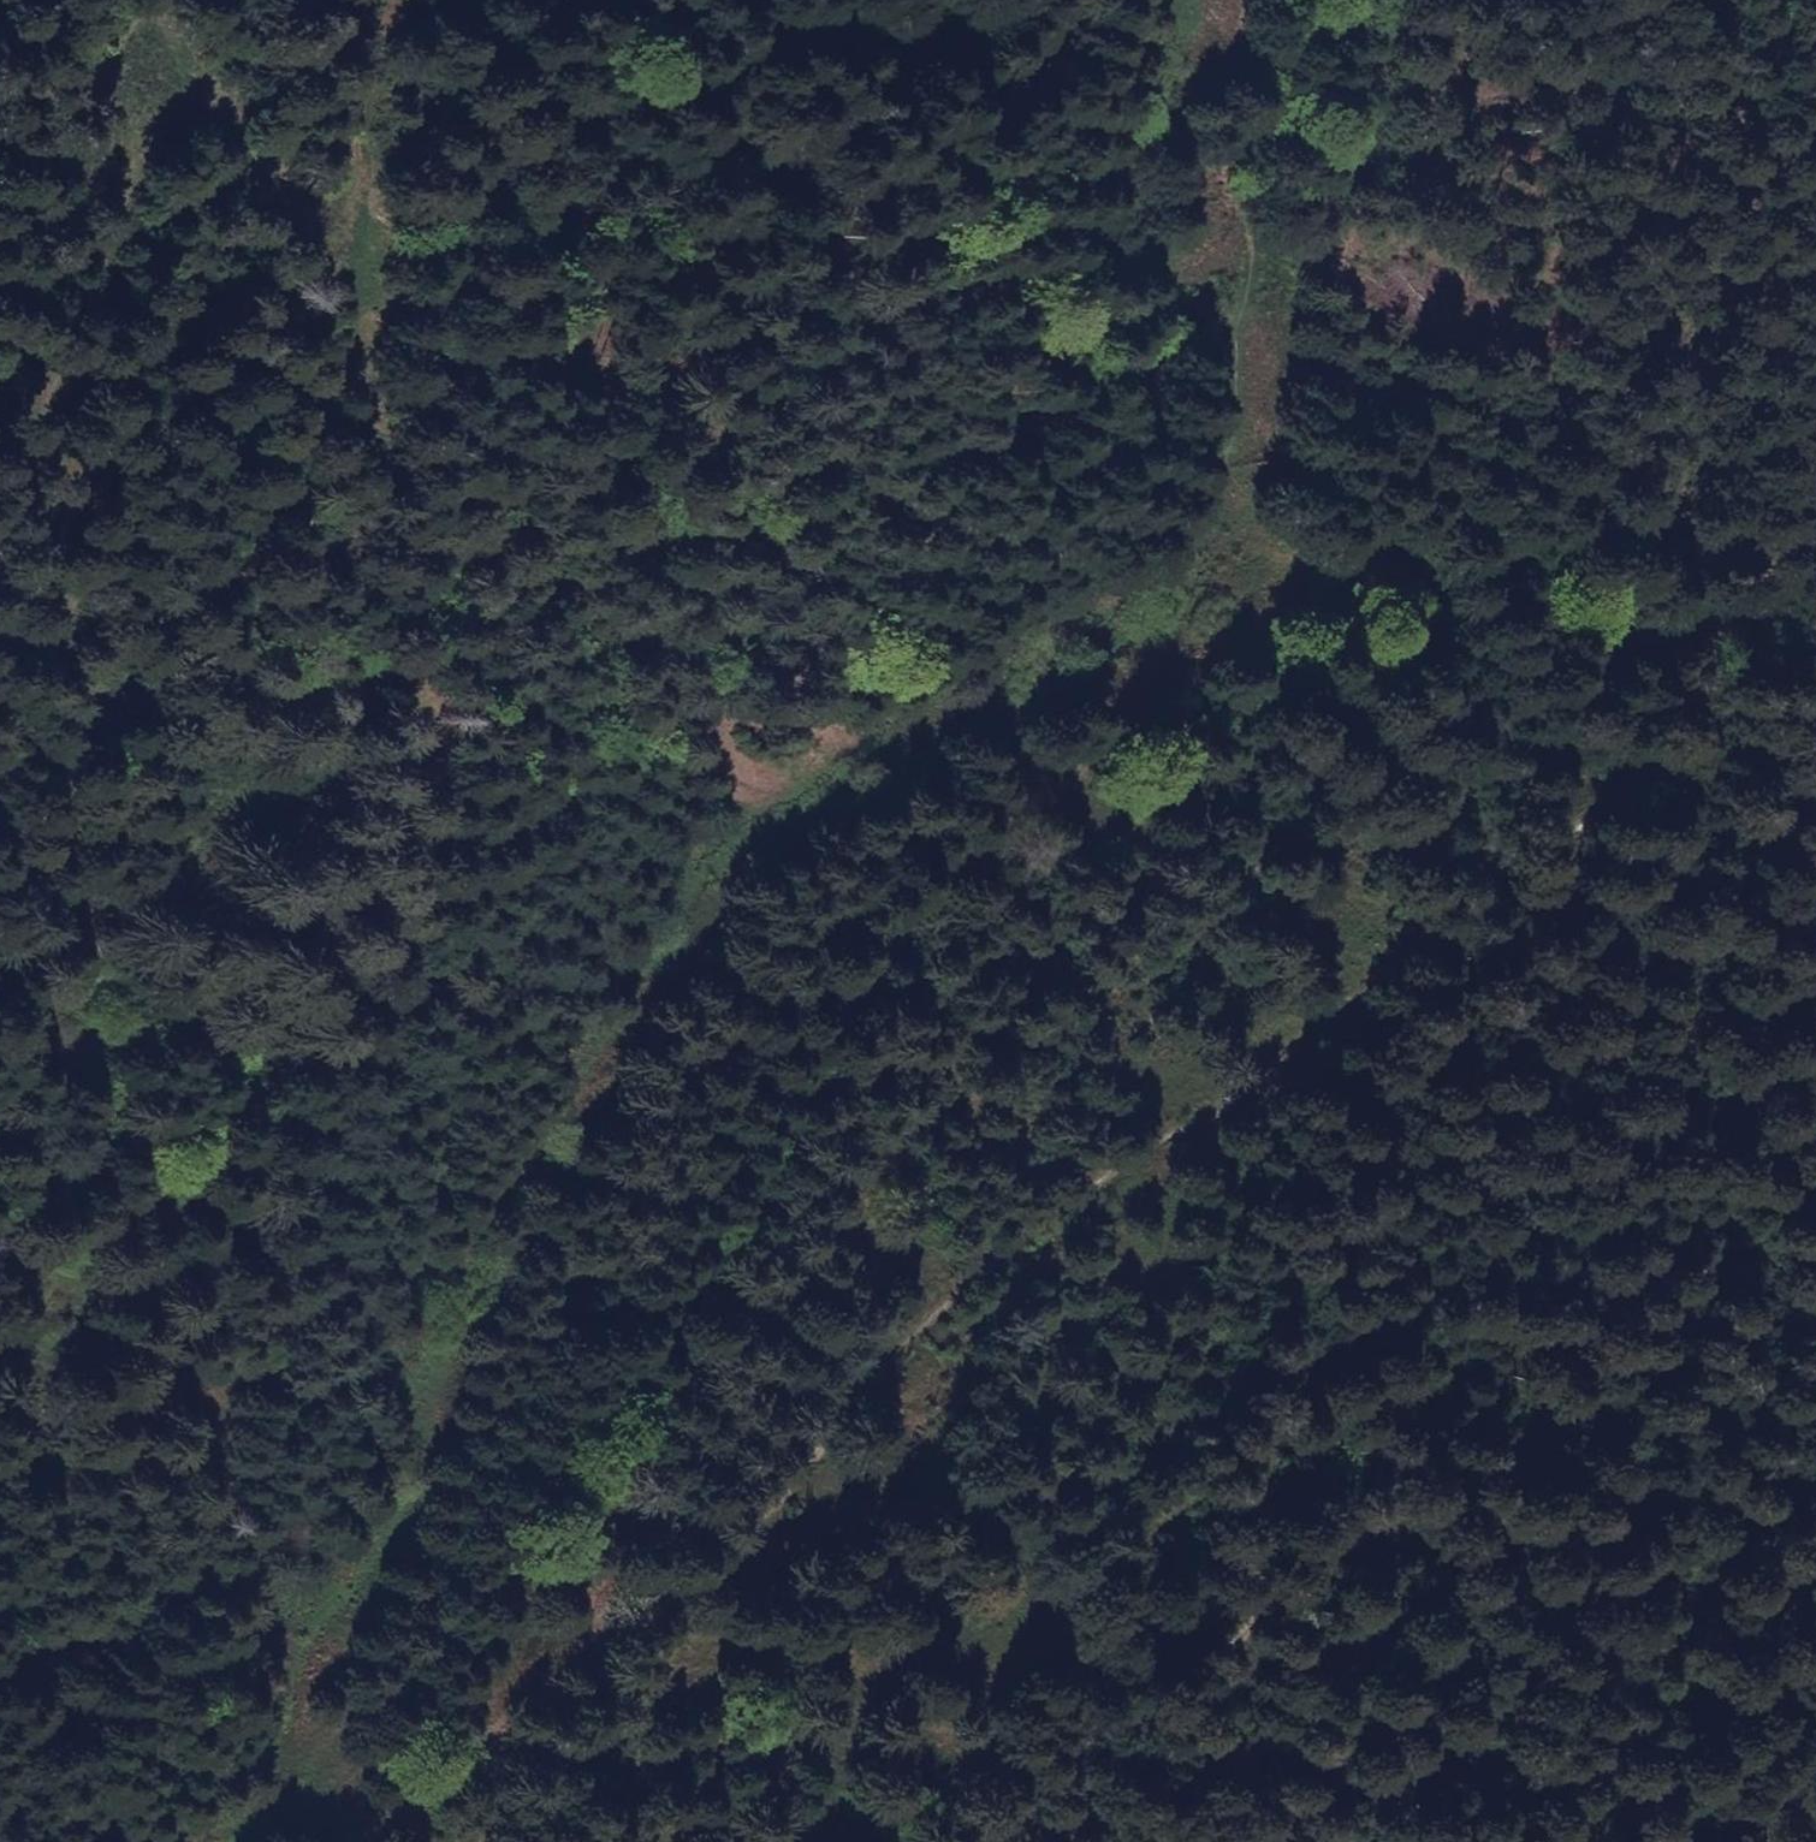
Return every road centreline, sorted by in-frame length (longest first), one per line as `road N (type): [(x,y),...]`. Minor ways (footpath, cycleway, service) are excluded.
road 1 (track): [(389,1841),(430,1794),(554,1686),(653,1604),(713,1569),(937,1302),(1183,1106),(1284,1040),(1607,780),(1678,688),(1720,613),(1815,535)]
road 2 (track): [(1815,1160),(1728,1240),(1594,1390),(1139,1729),(1040,1841)]

